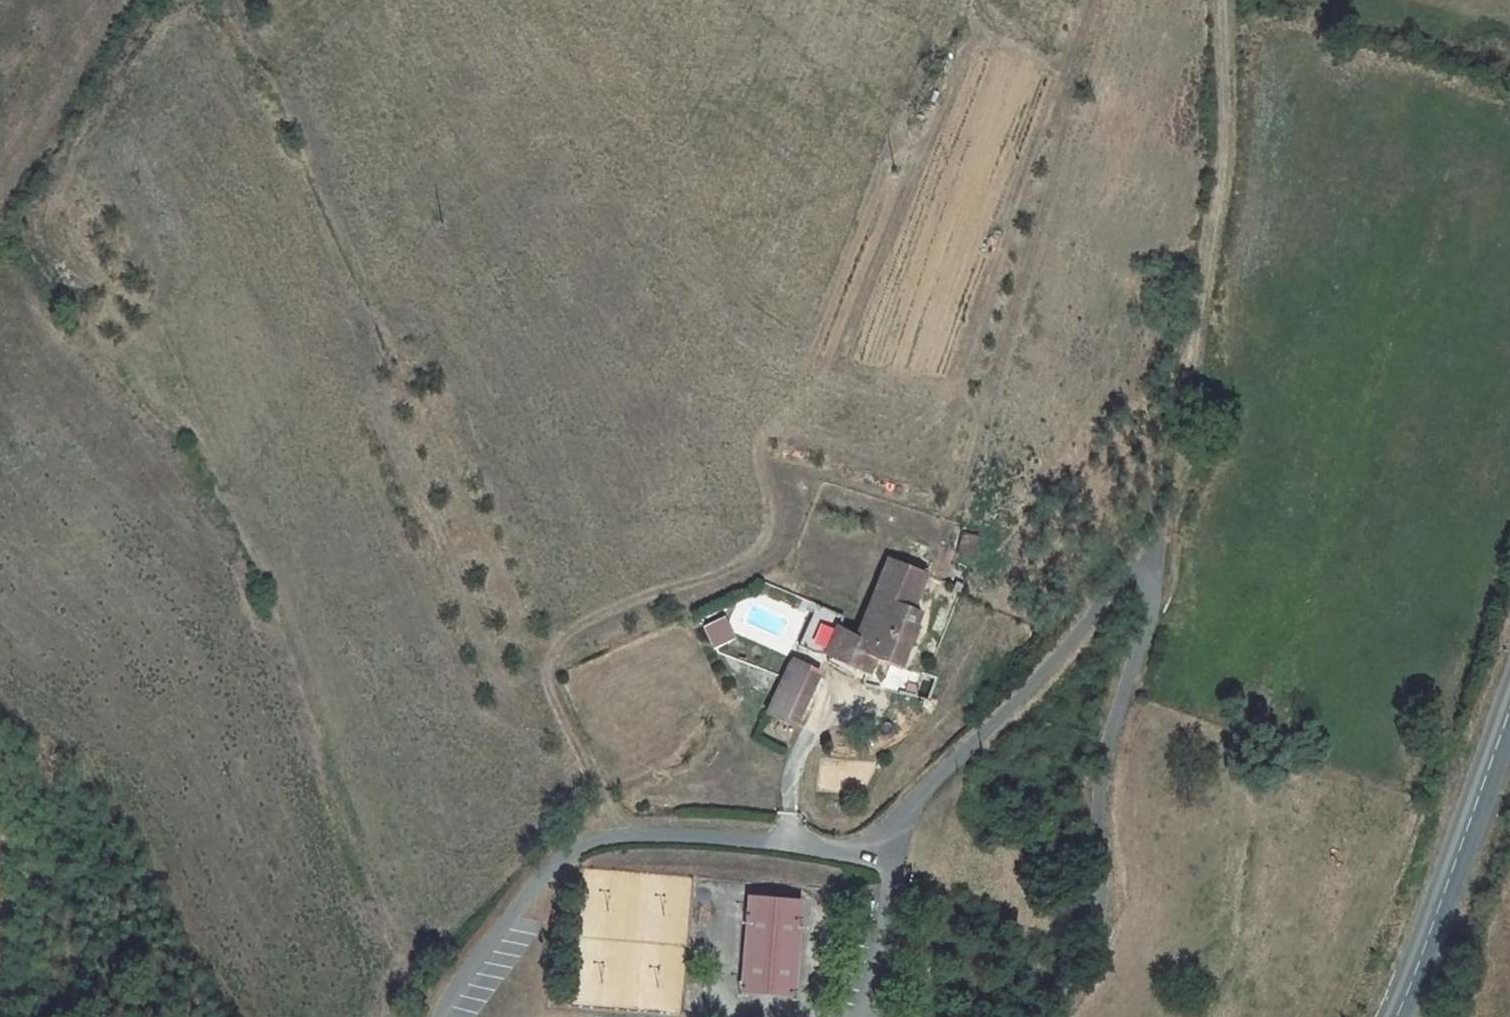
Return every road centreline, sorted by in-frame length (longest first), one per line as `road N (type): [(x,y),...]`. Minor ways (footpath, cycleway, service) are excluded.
road 1 (residential): [(443,1016),(545,874),(577,848),(617,836),(844,853),(887,840),(1155,570)]
road 2 (residential): [(1155,570),(1096,791),(1094,922),(1051,1016)]
road 3 (tertiary): [(1394,1016),(1431,937),(1509,703)]

